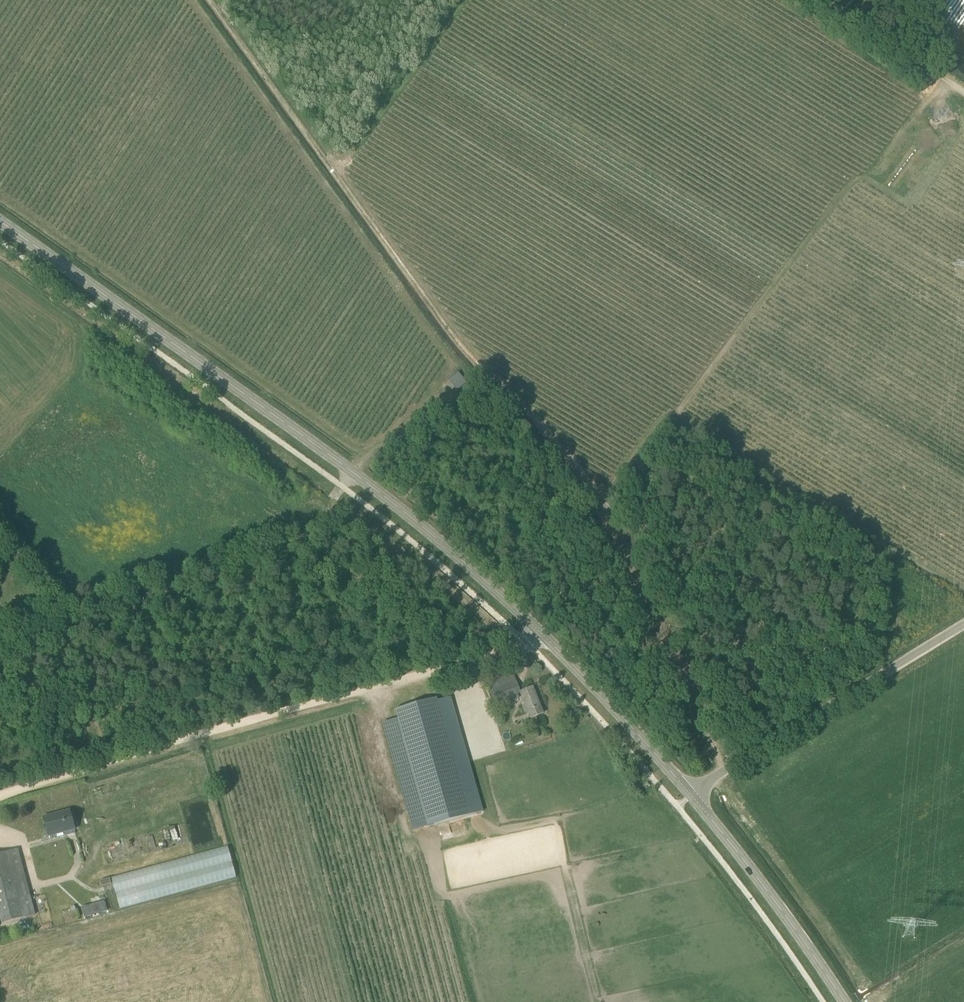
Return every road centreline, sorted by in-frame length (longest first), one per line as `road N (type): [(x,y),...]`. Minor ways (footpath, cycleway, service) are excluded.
road 1 (secondary): [(691,796),(515,604),(351,471),(0,222)]
road 2 (track): [(721,775),(691,686),(606,506),(431,295)]
road 3 (track): [(527,643),(0,800)]
road 4 (track): [(598,496),(686,402),(934,74)]
road 5 (track): [(187,0),(455,366),(444,393)]
road 6 (unclassified): [(691,796),(963,624)]
road 7 (secondary): [(843,1001),(691,796)]
road 8 (track): [(963,95),(822,0)]

